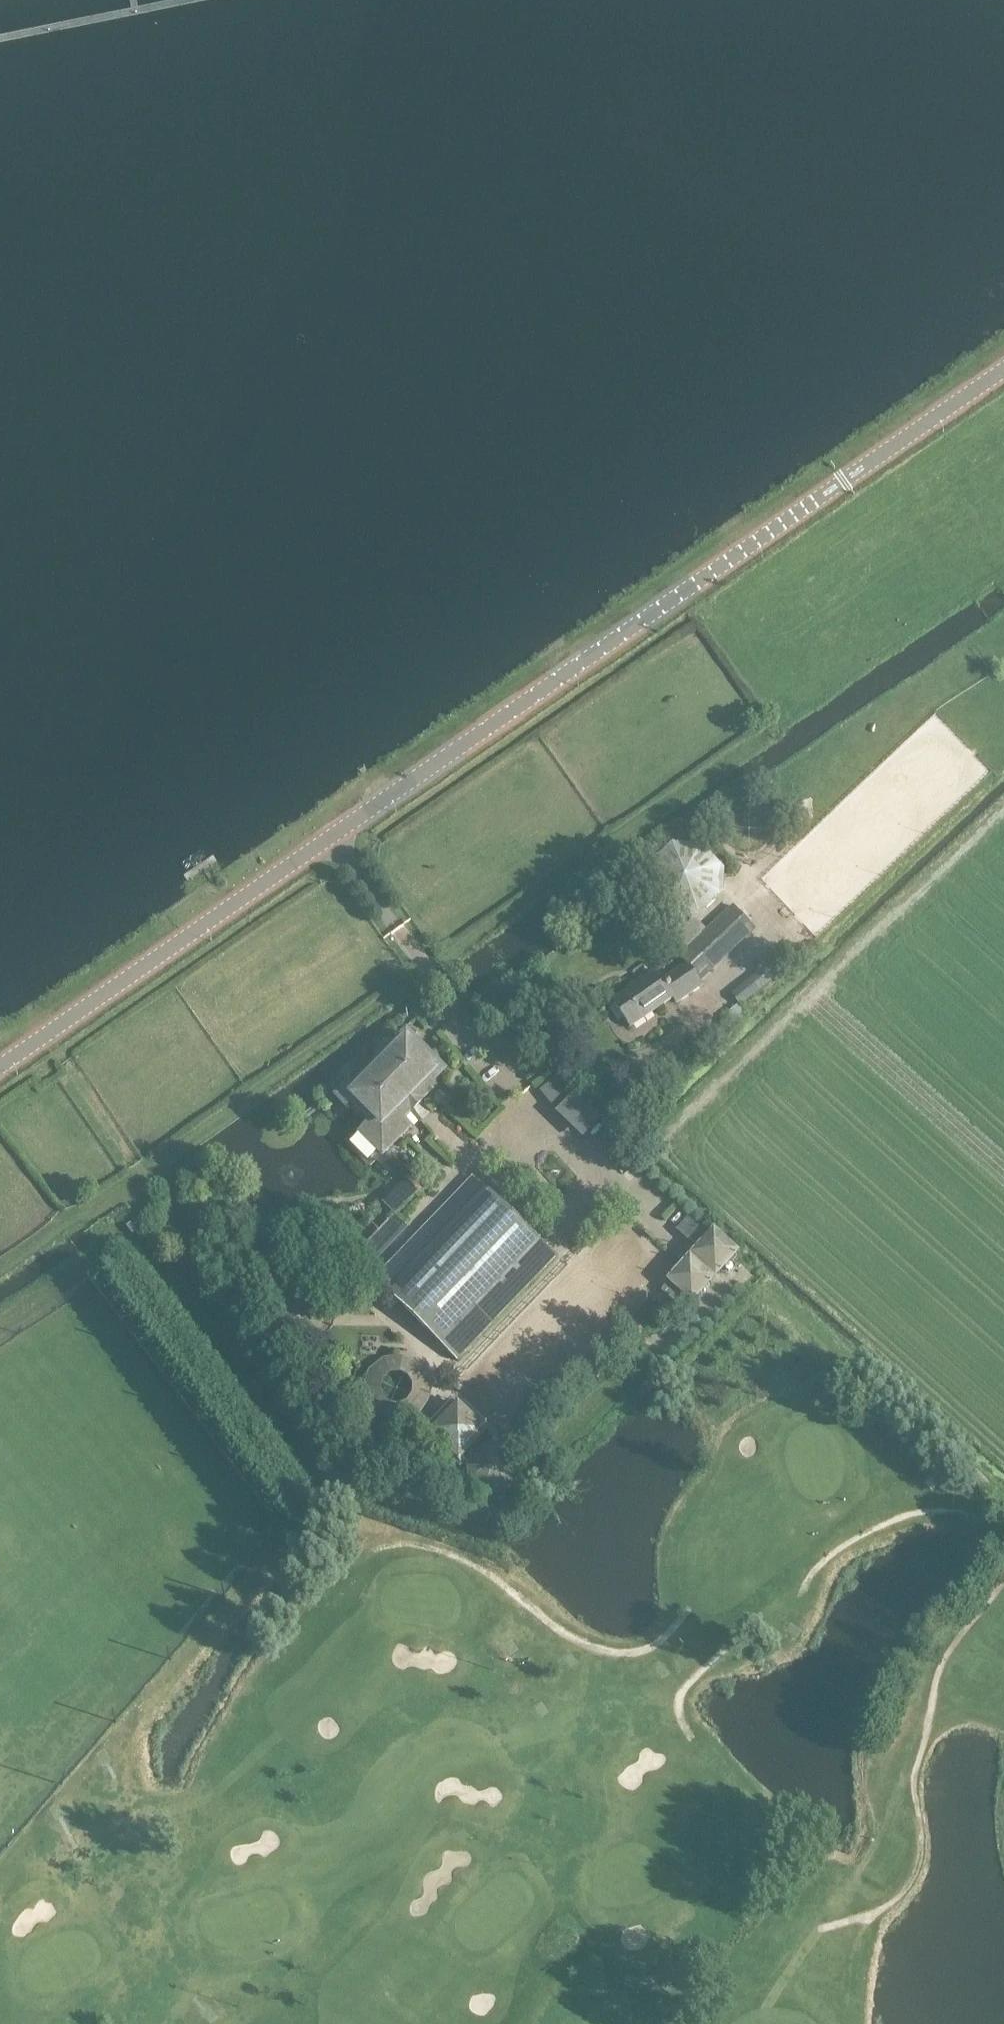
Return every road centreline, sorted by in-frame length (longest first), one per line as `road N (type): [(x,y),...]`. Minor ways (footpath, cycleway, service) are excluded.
road 1 (tertiary): [(0,1067),(1003,371)]

